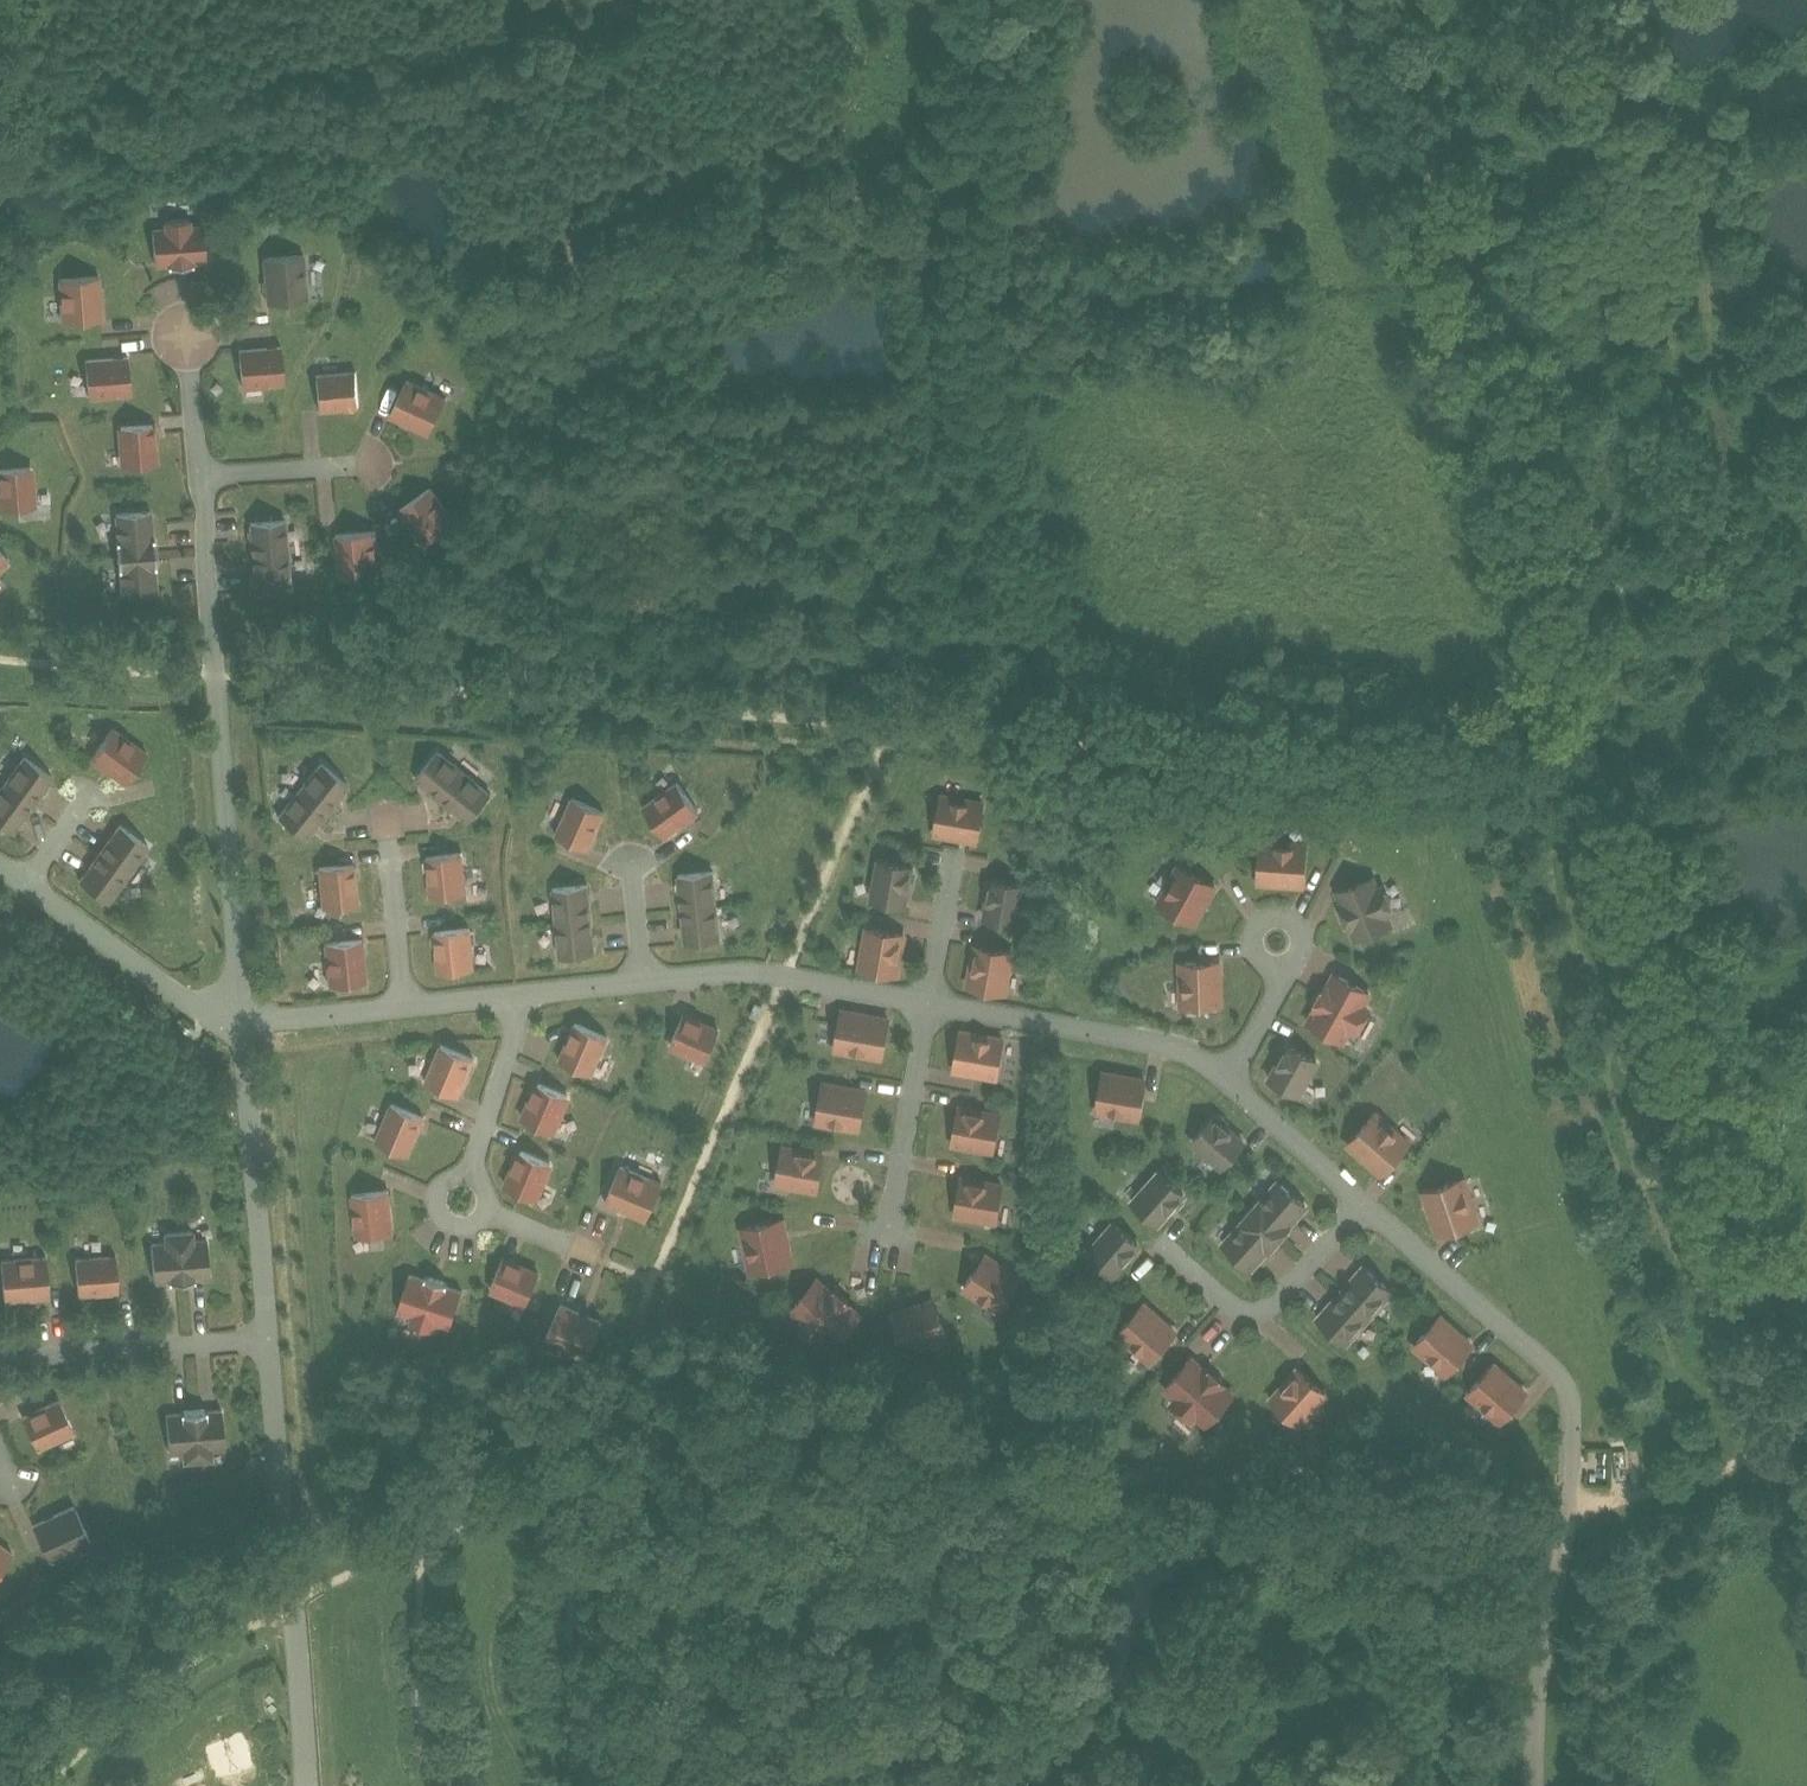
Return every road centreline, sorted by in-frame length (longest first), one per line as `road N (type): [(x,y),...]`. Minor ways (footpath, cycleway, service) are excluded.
road 1 (track): [(291,1591),(424,1521),(642,1439),(760,1436),(893,1465),(1320,1444),(1524,1466),(1576,1506),(1731,1445),(1782,1381),(1789,1346)]
road 2 (track): [(0,652),(1606,767)]
road 3 (track): [(1806,1394),(1373,0)]
road 4 (track): [(909,713),(786,967),(652,1276),(622,1364),(642,1439)]
road 5 (residential): [(240,1014),(202,467)]
road 6 (residential): [(307,1785),(271,1335)]
road 7 (track): [(1806,77),(1682,109),(1663,135),(1554,180),(1498,237),(1454,257)]
road 8 (residential): [(1361,1200),(1569,1393),(1576,1506)]
road 9 (residential): [(271,1335),(240,1014)]
road 10 (residential): [(930,996),(1202,1046),(1226,1063)]
road 11 (residential): [(645,974),(786,967),(930,996)]
road 12 (residential): [(1547,1785),(1576,1506)]
road 13 (residential): [(271,1335),(0,1357)]
road 14 (track): [(424,1521),(416,1608),(434,1785)]
road 15 (residential): [(1361,1200),(1247,1310),(1176,1233)]
road 16 (residential): [(31,878),(207,1004),(240,1014)]
road 17 (residential): [(930,996),(893,1218)]
road 18 (residential): [(1226,1063),(1361,1200)]
road 19 (residential): [(521,989),(470,1172)]
road 20 (residential): [(407,998),(386,818)]
road 21 (residential): [(202,467),(377,455)]
road 22 (residential): [(240,1014),(407,998)]
road 23 (residential): [(959,850),(930,996)]
road 24 (residential): [(191,357),(169,349),(160,330),(165,314),(186,302),(206,310),(214,329),(206,348)]
road 25 (residential): [(487,1211),(620,1262)]
road 26 (residential): [(1272,959),(1259,954),(1250,935),(1255,919),(1276,908),(1296,915),(1304,934),(1296,953)]
road 27 (track): [(1676,985),(1806,954)]
road 28 (residential): [(521,989),(645,974)]

